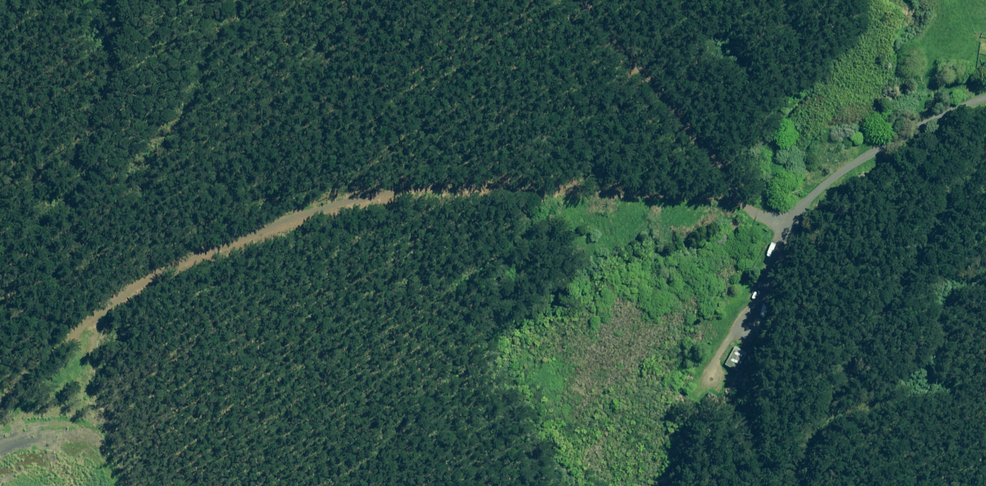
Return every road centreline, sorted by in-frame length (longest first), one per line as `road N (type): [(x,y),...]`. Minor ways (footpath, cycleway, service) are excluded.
road 1 (unclassified): [(72,347),(132,292),(274,220),(398,194),(493,185),(753,208)]
road 2 (unclassified): [(593,0),(753,208)]
road 3 (unclassified): [(753,208),(786,204),(865,144),(985,101)]
road 4 (unclassified): [(123,485),(72,347)]

